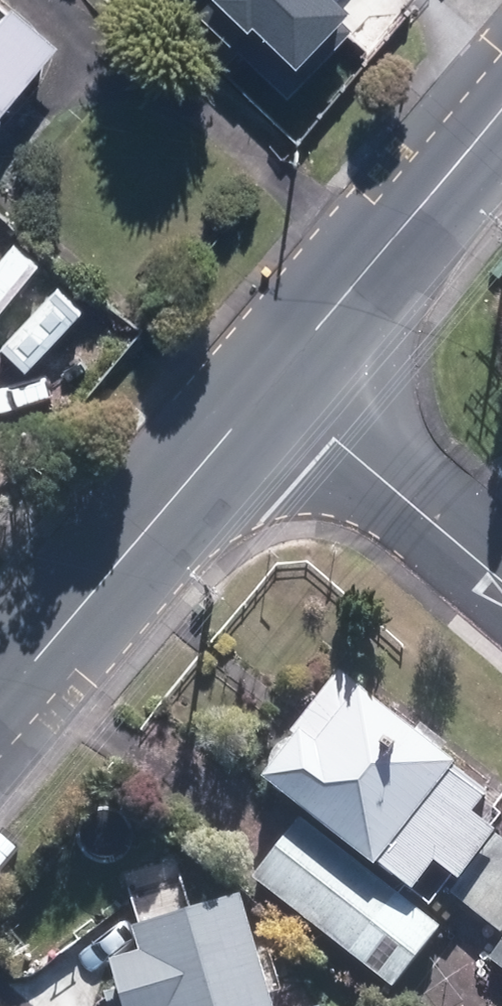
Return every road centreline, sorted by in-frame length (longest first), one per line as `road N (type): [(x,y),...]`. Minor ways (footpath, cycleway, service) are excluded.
road 1 (secondary): [(0,700),(266,385)]
road 2 (secondary): [(266,385),(501,113)]
road 3 (residential): [(266,385),(501,578)]

